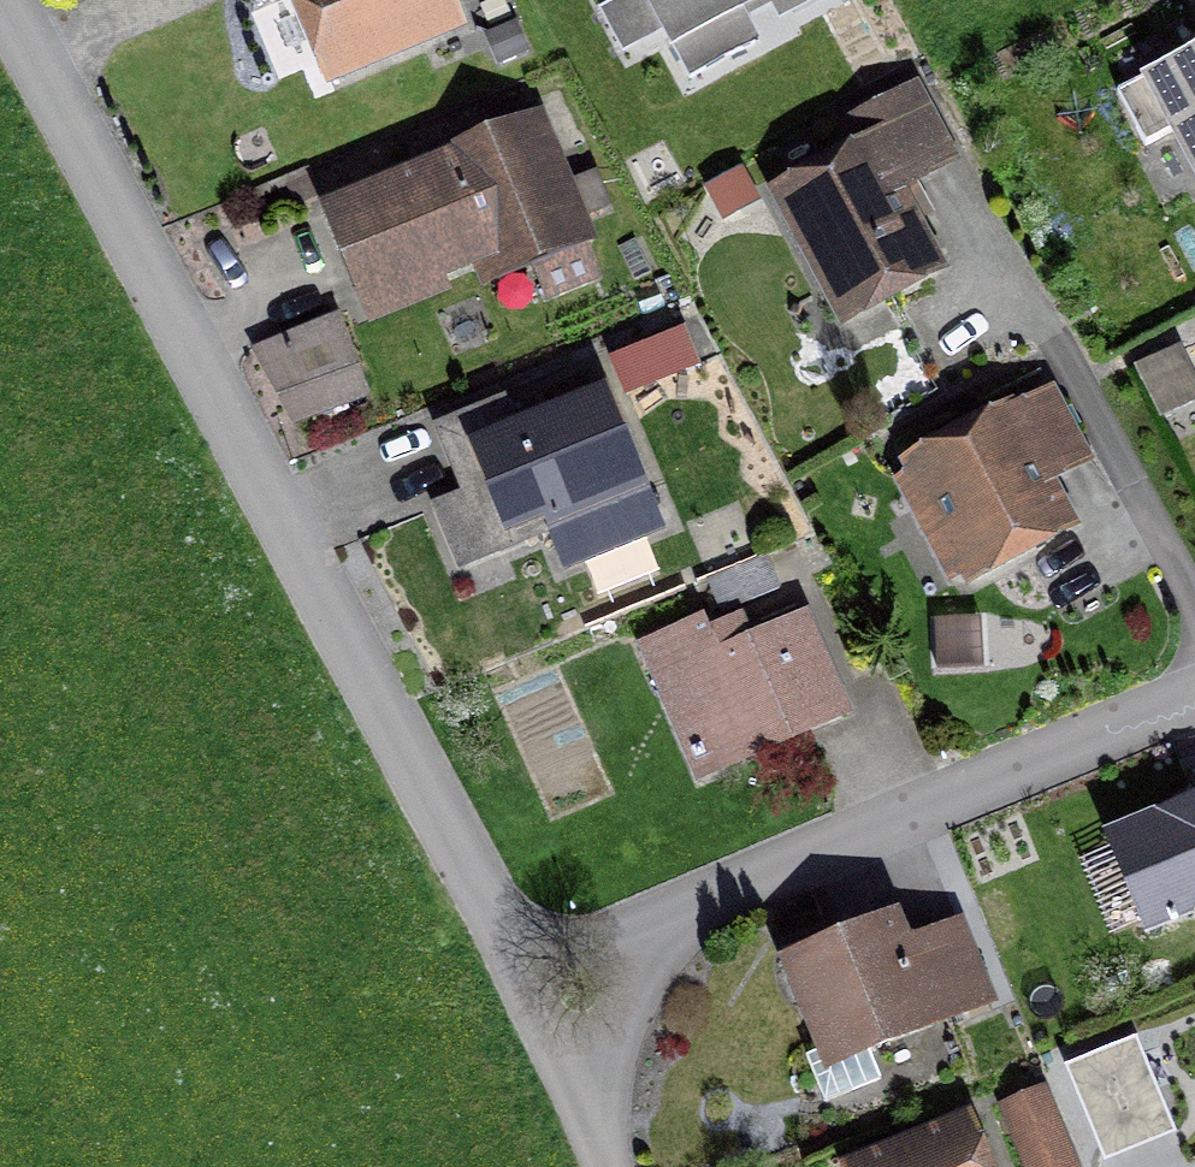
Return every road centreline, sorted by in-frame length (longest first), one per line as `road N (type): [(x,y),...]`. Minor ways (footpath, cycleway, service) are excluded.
road 1 (residential): [(0,20),(501,938)]
road 2 (residential): [(1194,691),(789,852),(638,929)]
road 3 (residential): [(638,929),(598,1011),(575,1138)]
road 4 (residential): [(501,938),(575,1138)]
road 5 (residential): [(501,938),(591,946),(638,929)]

